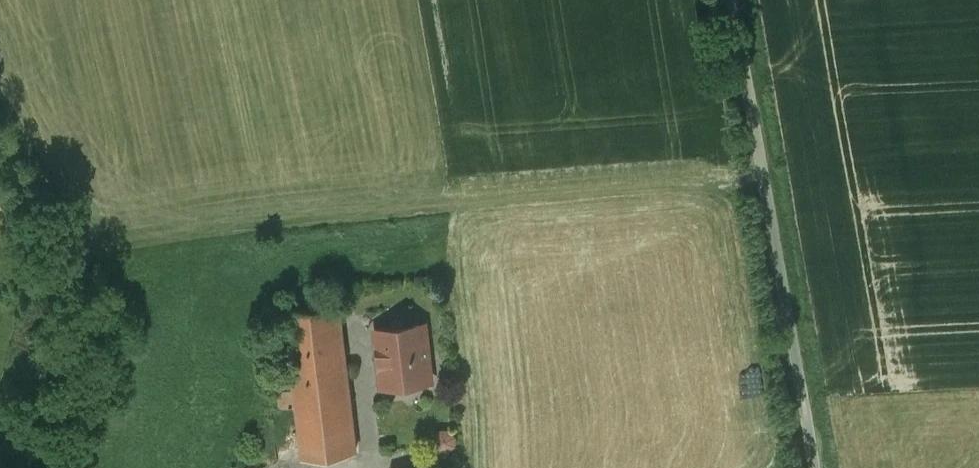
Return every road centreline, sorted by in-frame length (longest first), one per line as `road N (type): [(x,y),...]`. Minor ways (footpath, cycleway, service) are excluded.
road 1 (unclassified): [(814,467),(733,0)]

